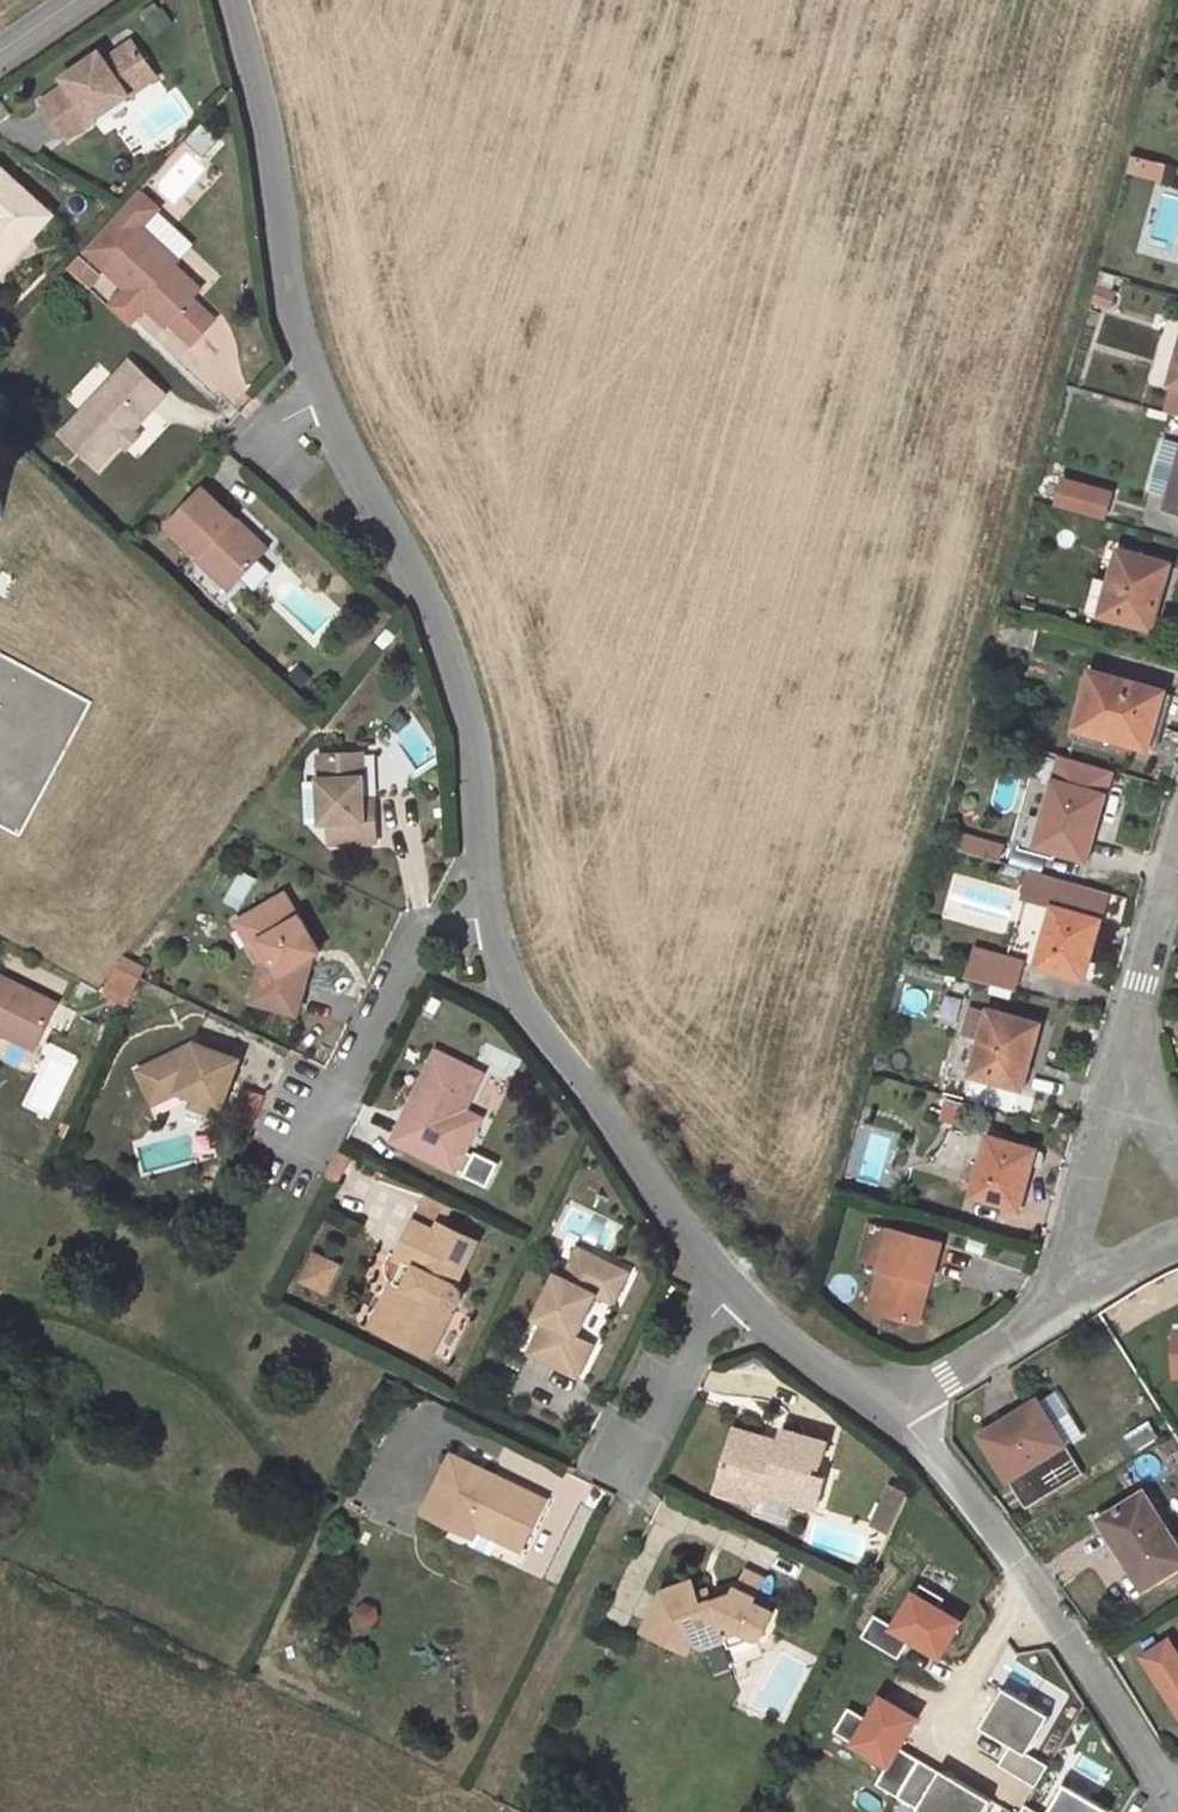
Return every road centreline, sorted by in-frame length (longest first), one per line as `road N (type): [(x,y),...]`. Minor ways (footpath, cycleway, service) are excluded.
road 1 (residential): [(234,0),(273,160),(301,330),(345,441),(416,572),(469,725),(486,894),(504,964),(537,1025),(723,1286)]
road 2 (residential): [(877,1405),(979,1505),(1174,1809)]
road 3 (residential): [(877,1405),(1038,1310),(1059,1279),(1100,1136)]
road 4 (residential): [(1100,1136),(1177,844)]
road 5 (residential): [(628,1470),(723,1286)]
road 6 (residential): [(723,1286),(877,1405)]

